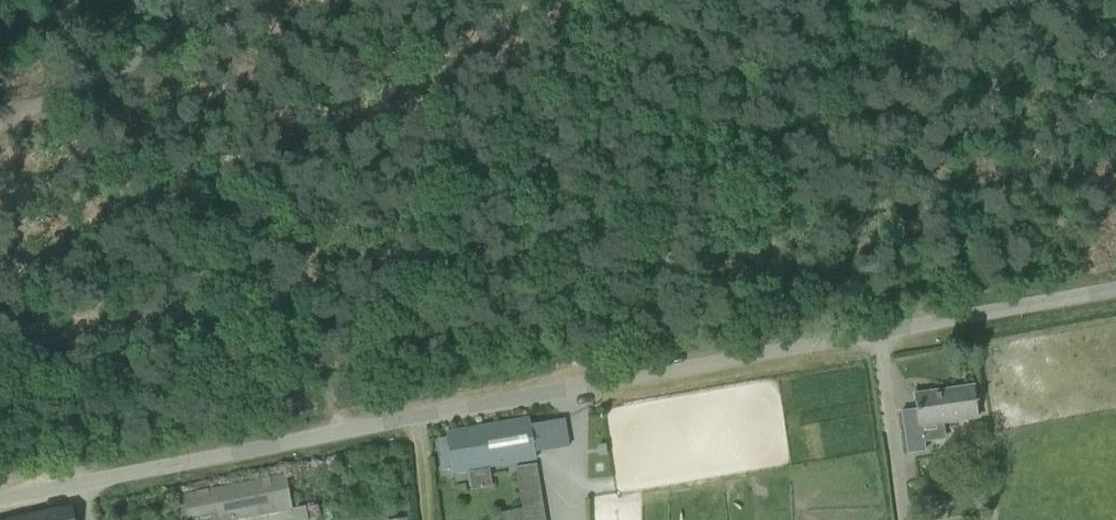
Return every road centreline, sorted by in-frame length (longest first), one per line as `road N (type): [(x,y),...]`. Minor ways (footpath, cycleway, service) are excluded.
road 1 (unclassified): [(0,503),(642,370),(1115,286)]
road 2 (track): [(101,77),(349,432)]
road 3 (track): [(613,0),(818,342)]
road 4 (track): [(0,125),(261,0)]

